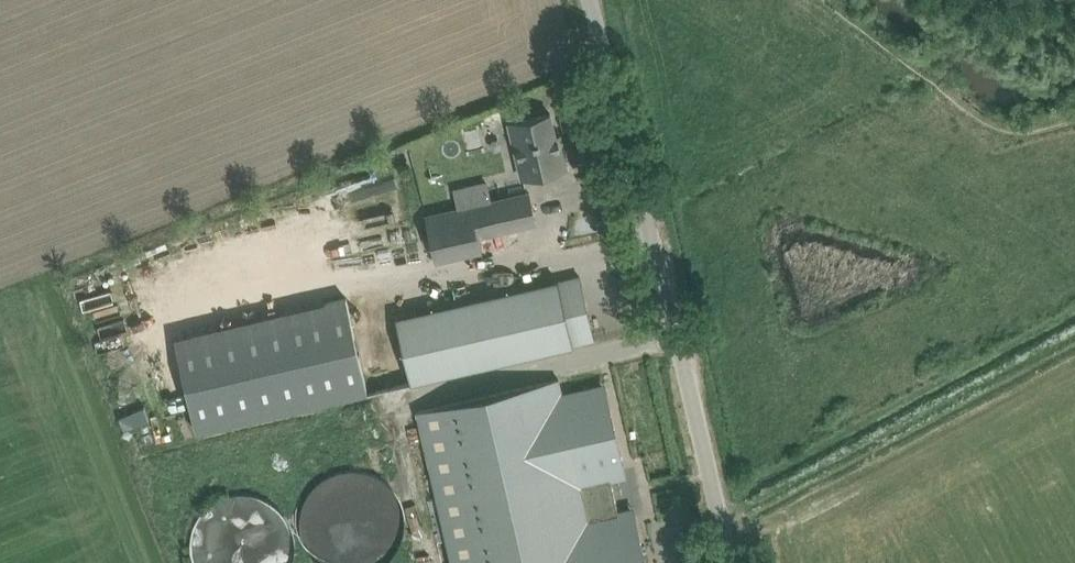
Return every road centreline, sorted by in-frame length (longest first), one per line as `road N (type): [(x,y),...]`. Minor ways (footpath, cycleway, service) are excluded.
road 1 (unclassified): [(717,562),(587,0)]
road 2 (track): [(710,525),(1074,337)]

